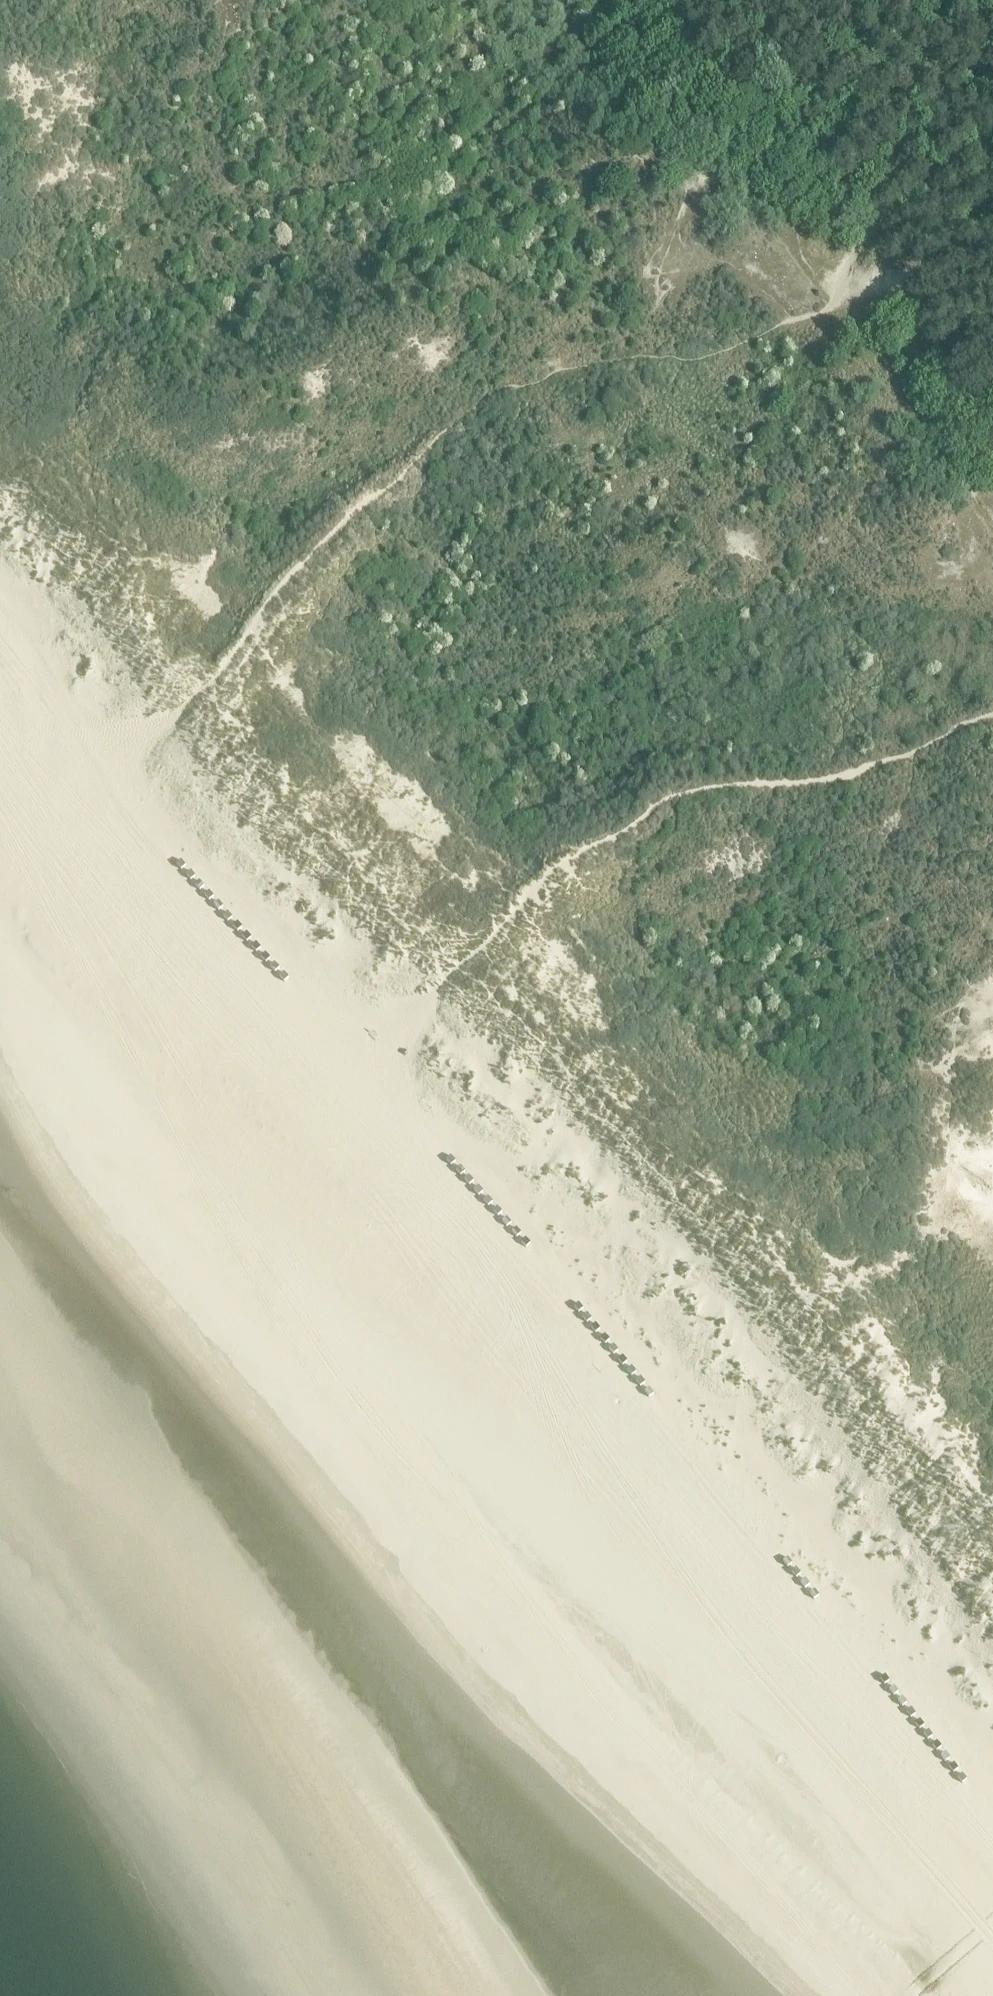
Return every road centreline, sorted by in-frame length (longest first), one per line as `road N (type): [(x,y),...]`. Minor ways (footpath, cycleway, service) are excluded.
road 1 (track): [(992,713),(854,774),(711,784),(660,798),(541,878),(385,1034)]

